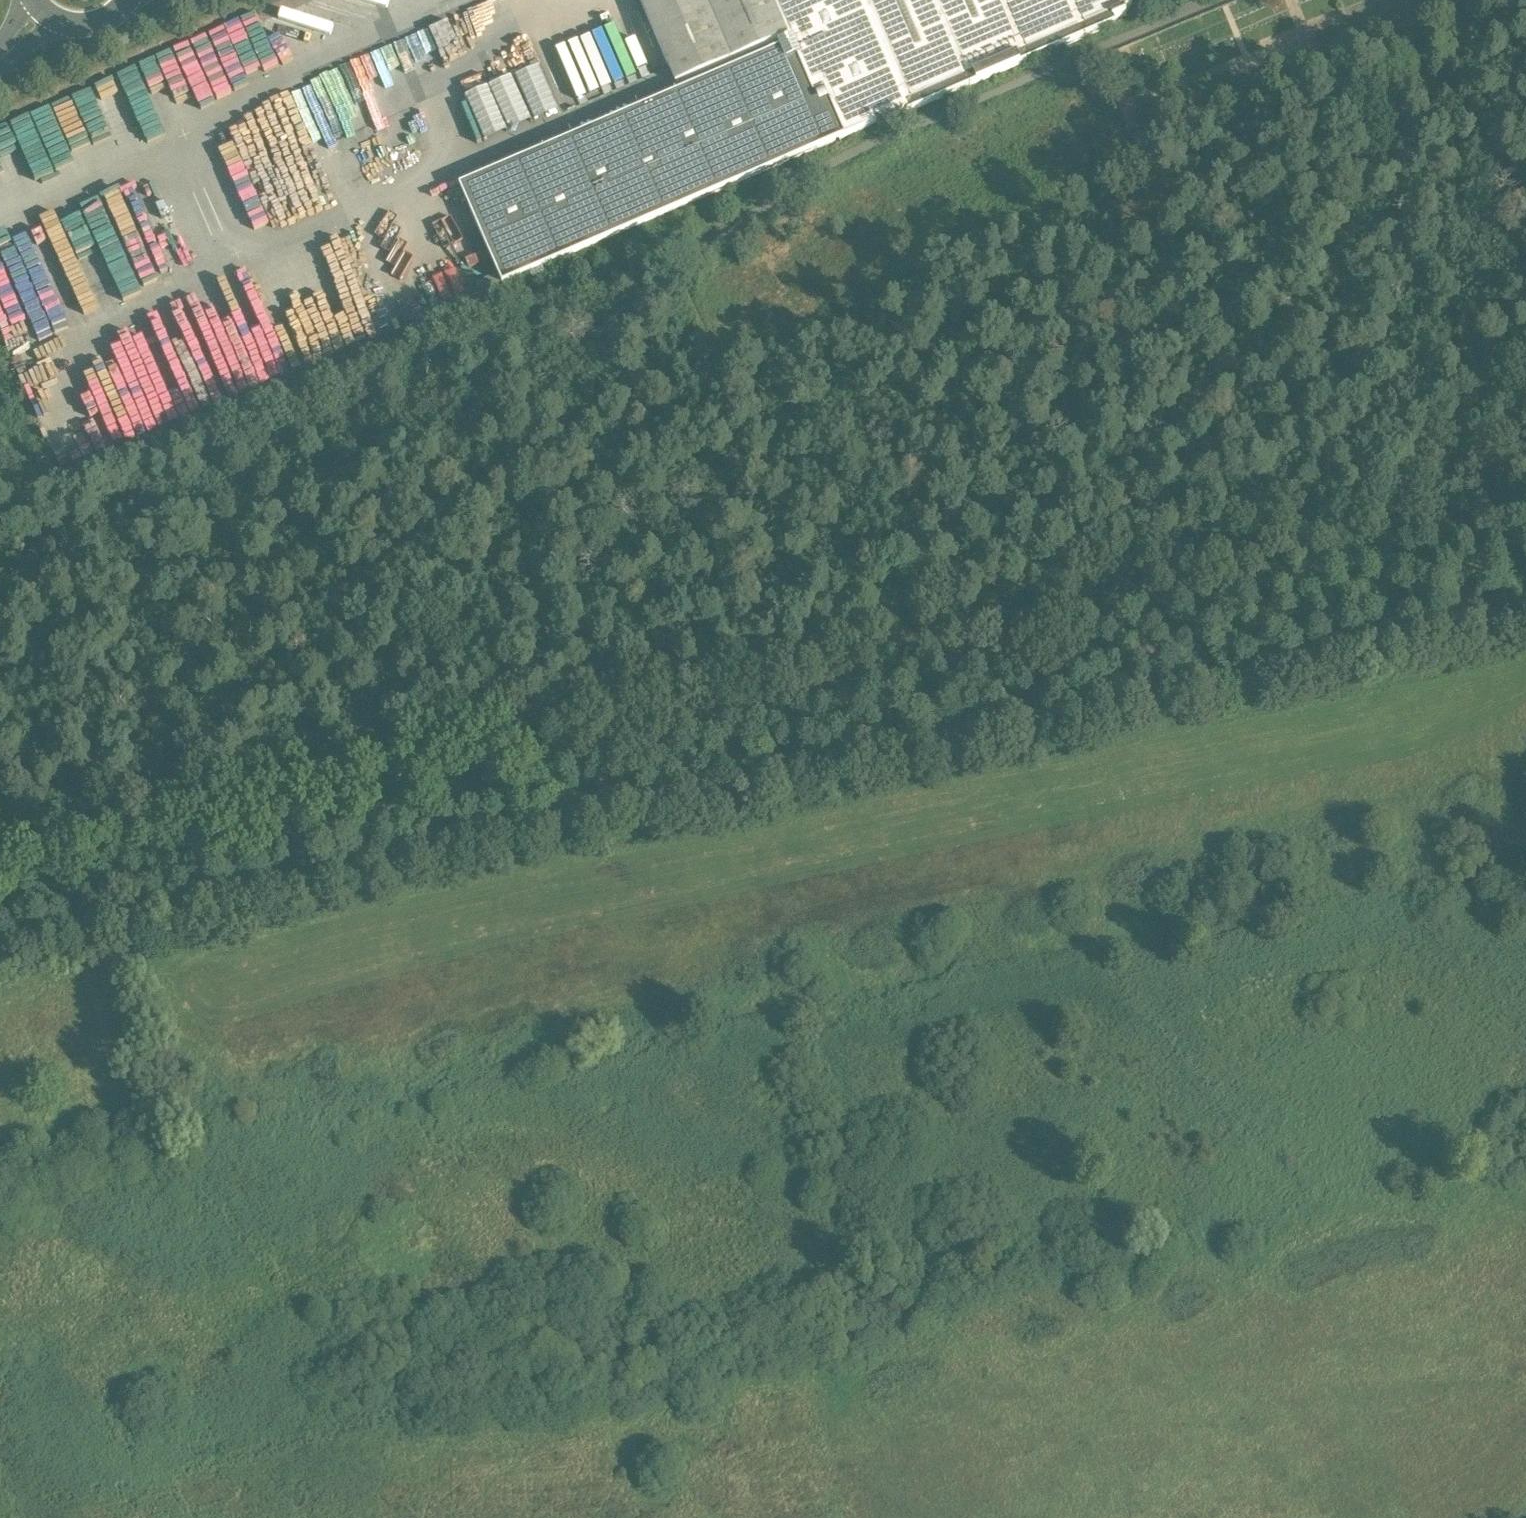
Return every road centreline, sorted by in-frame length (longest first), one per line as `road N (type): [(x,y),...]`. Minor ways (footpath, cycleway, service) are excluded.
road 1 (track): [(0,936),(1525,616)]
road 2 (track): [(0,582),(90,528),(171,488),(323,436),(566,307),(688,268),(816,175),(1223,0)]

